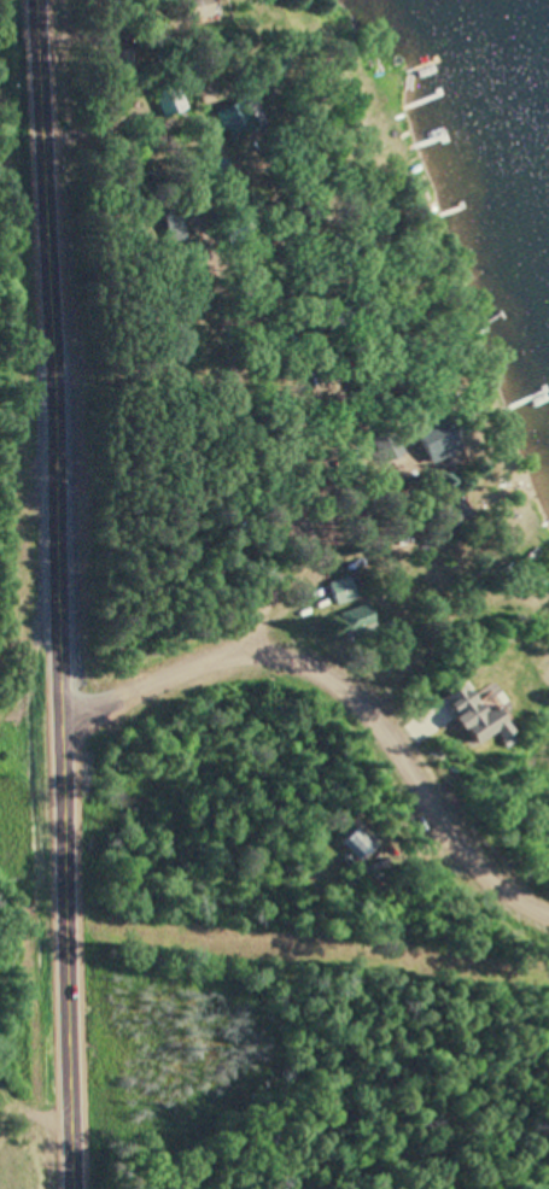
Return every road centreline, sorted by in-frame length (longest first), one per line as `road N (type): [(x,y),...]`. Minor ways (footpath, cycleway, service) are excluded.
road 1 (secondary): [(75,1188),(57,440),(35,0)]
road 2 (residential): [(288,660),(341,588),(286,508),(221,377),(176,152)]
road 3 (residential): [(288,660),(363,705),(410,762),(462,855),(484,879),(548,917)]
road 4 (residential): [(62,726),(199,656),(239,648),(288,660)]

